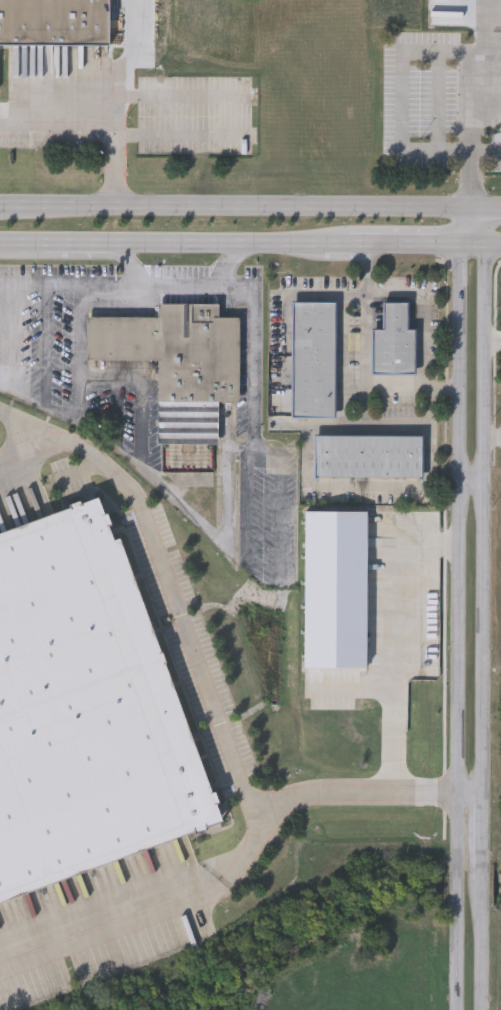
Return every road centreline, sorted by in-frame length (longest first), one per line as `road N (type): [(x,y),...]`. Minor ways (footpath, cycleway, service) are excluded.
road 1 (tertiary): [(459,212),(457,1009)]
road 2 (tertiary): [(483,1009),(484,245)]
road 3 (primary): [(459,212),(0,209)]
road 4 (primary): [(127,243),(324,245)]

